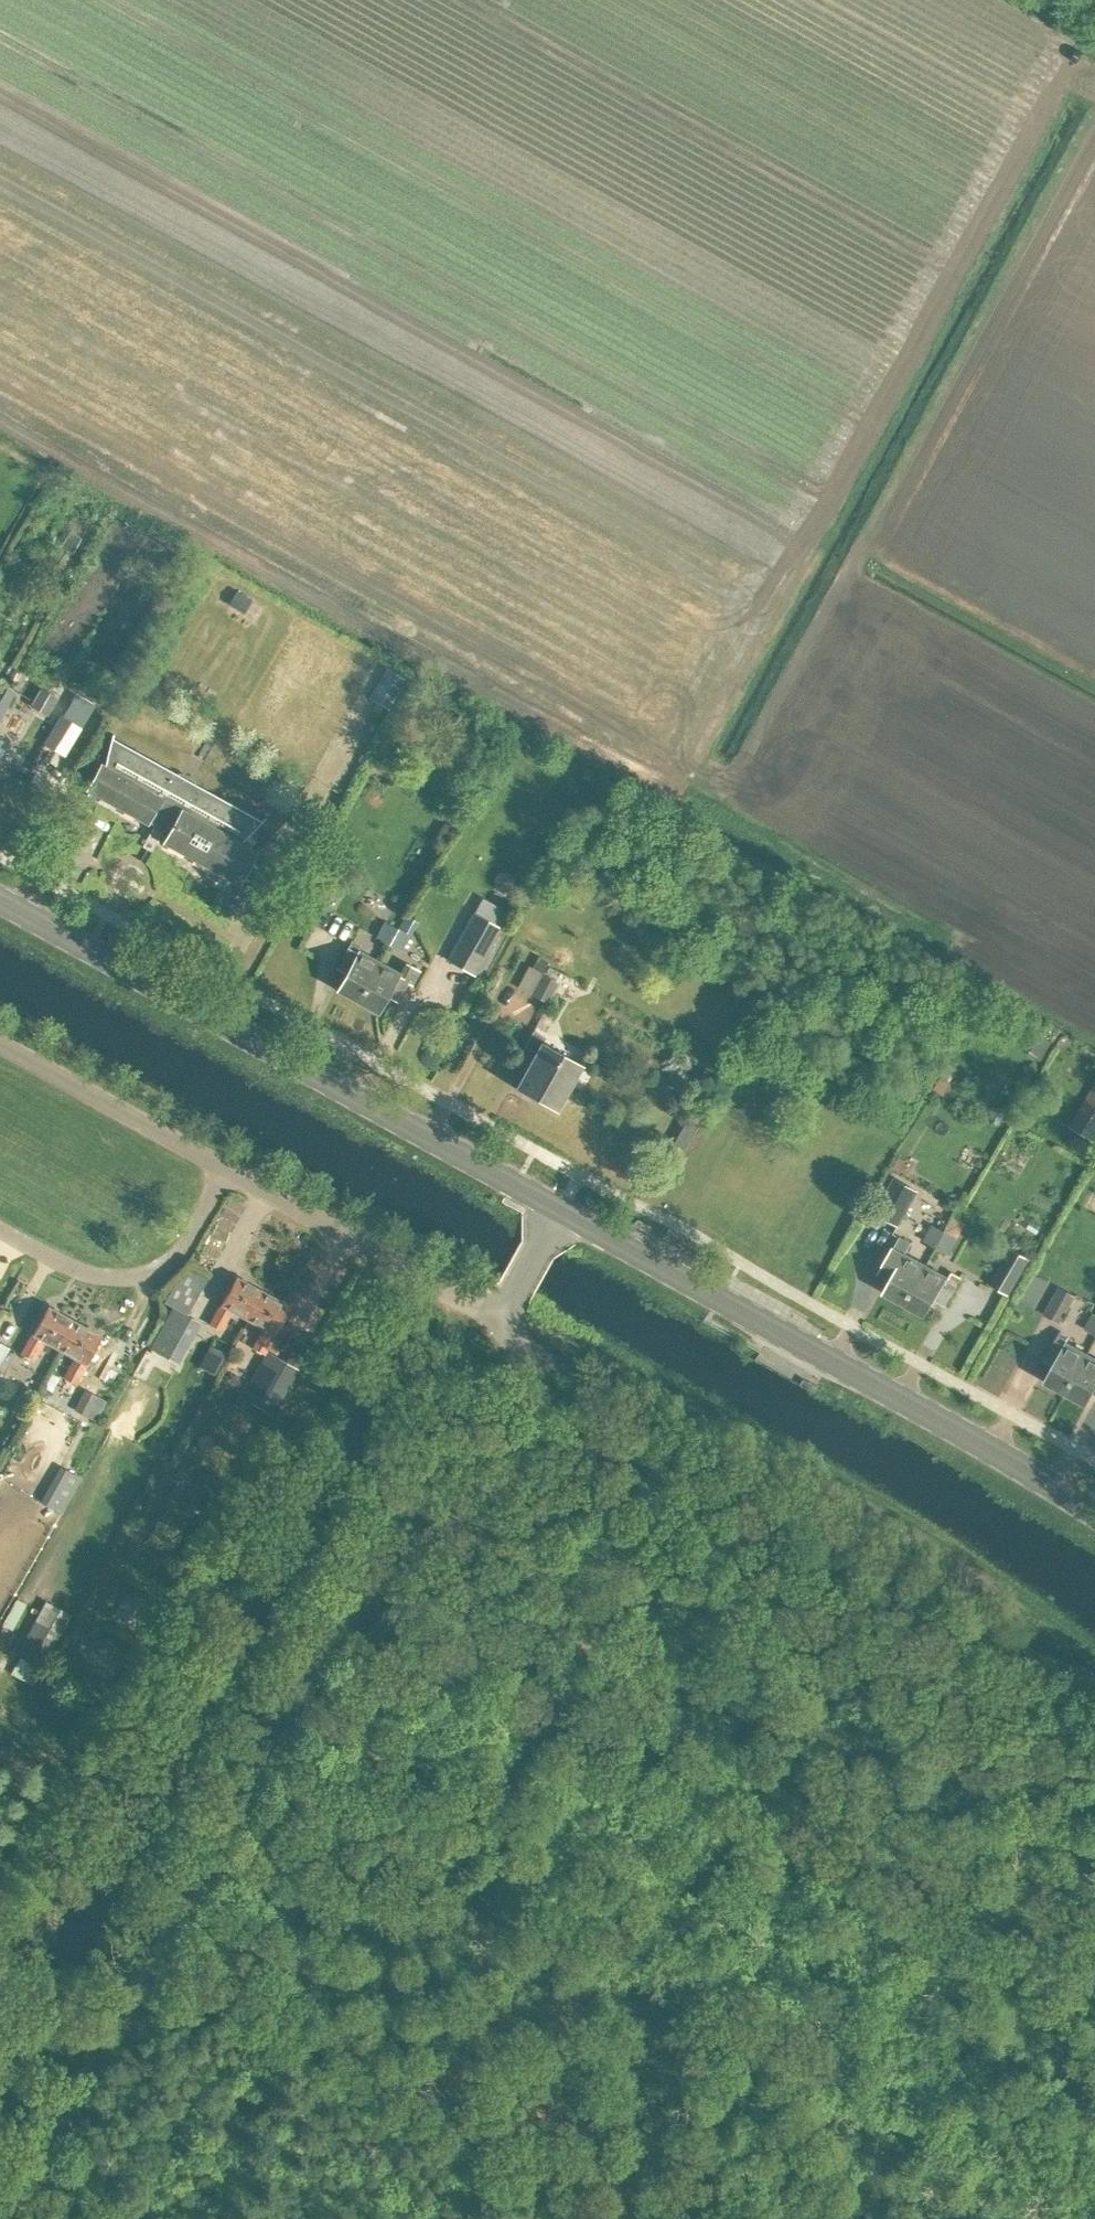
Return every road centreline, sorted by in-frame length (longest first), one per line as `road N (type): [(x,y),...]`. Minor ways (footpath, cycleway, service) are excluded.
road 1 (unclassified): [(499,1319),(522,1376),(521,1419),(507,1457),(399,1543),(332,1628),(6,2218)]
road 2 (track): [(510,1301),(829,1484),(1001,1591),(1094,1666)]
road 3 (primary): [(559,1210),(0,901)]
road 4 (primary): [(1094,1513),(559,1210)]
road 5 (unclassified): [(499,1319),(225,1170)]
road 6 (unclassified): [(225,1170),(183,1251),(155,1277),(115,1282),(0,1229)]
road 7 (track): [(131,1742),(0,1978)]
road 8 (unclassified): [(225,1170),(0,1046)]
road 9 (unclassified): [(559,1210),(499,1319)]

